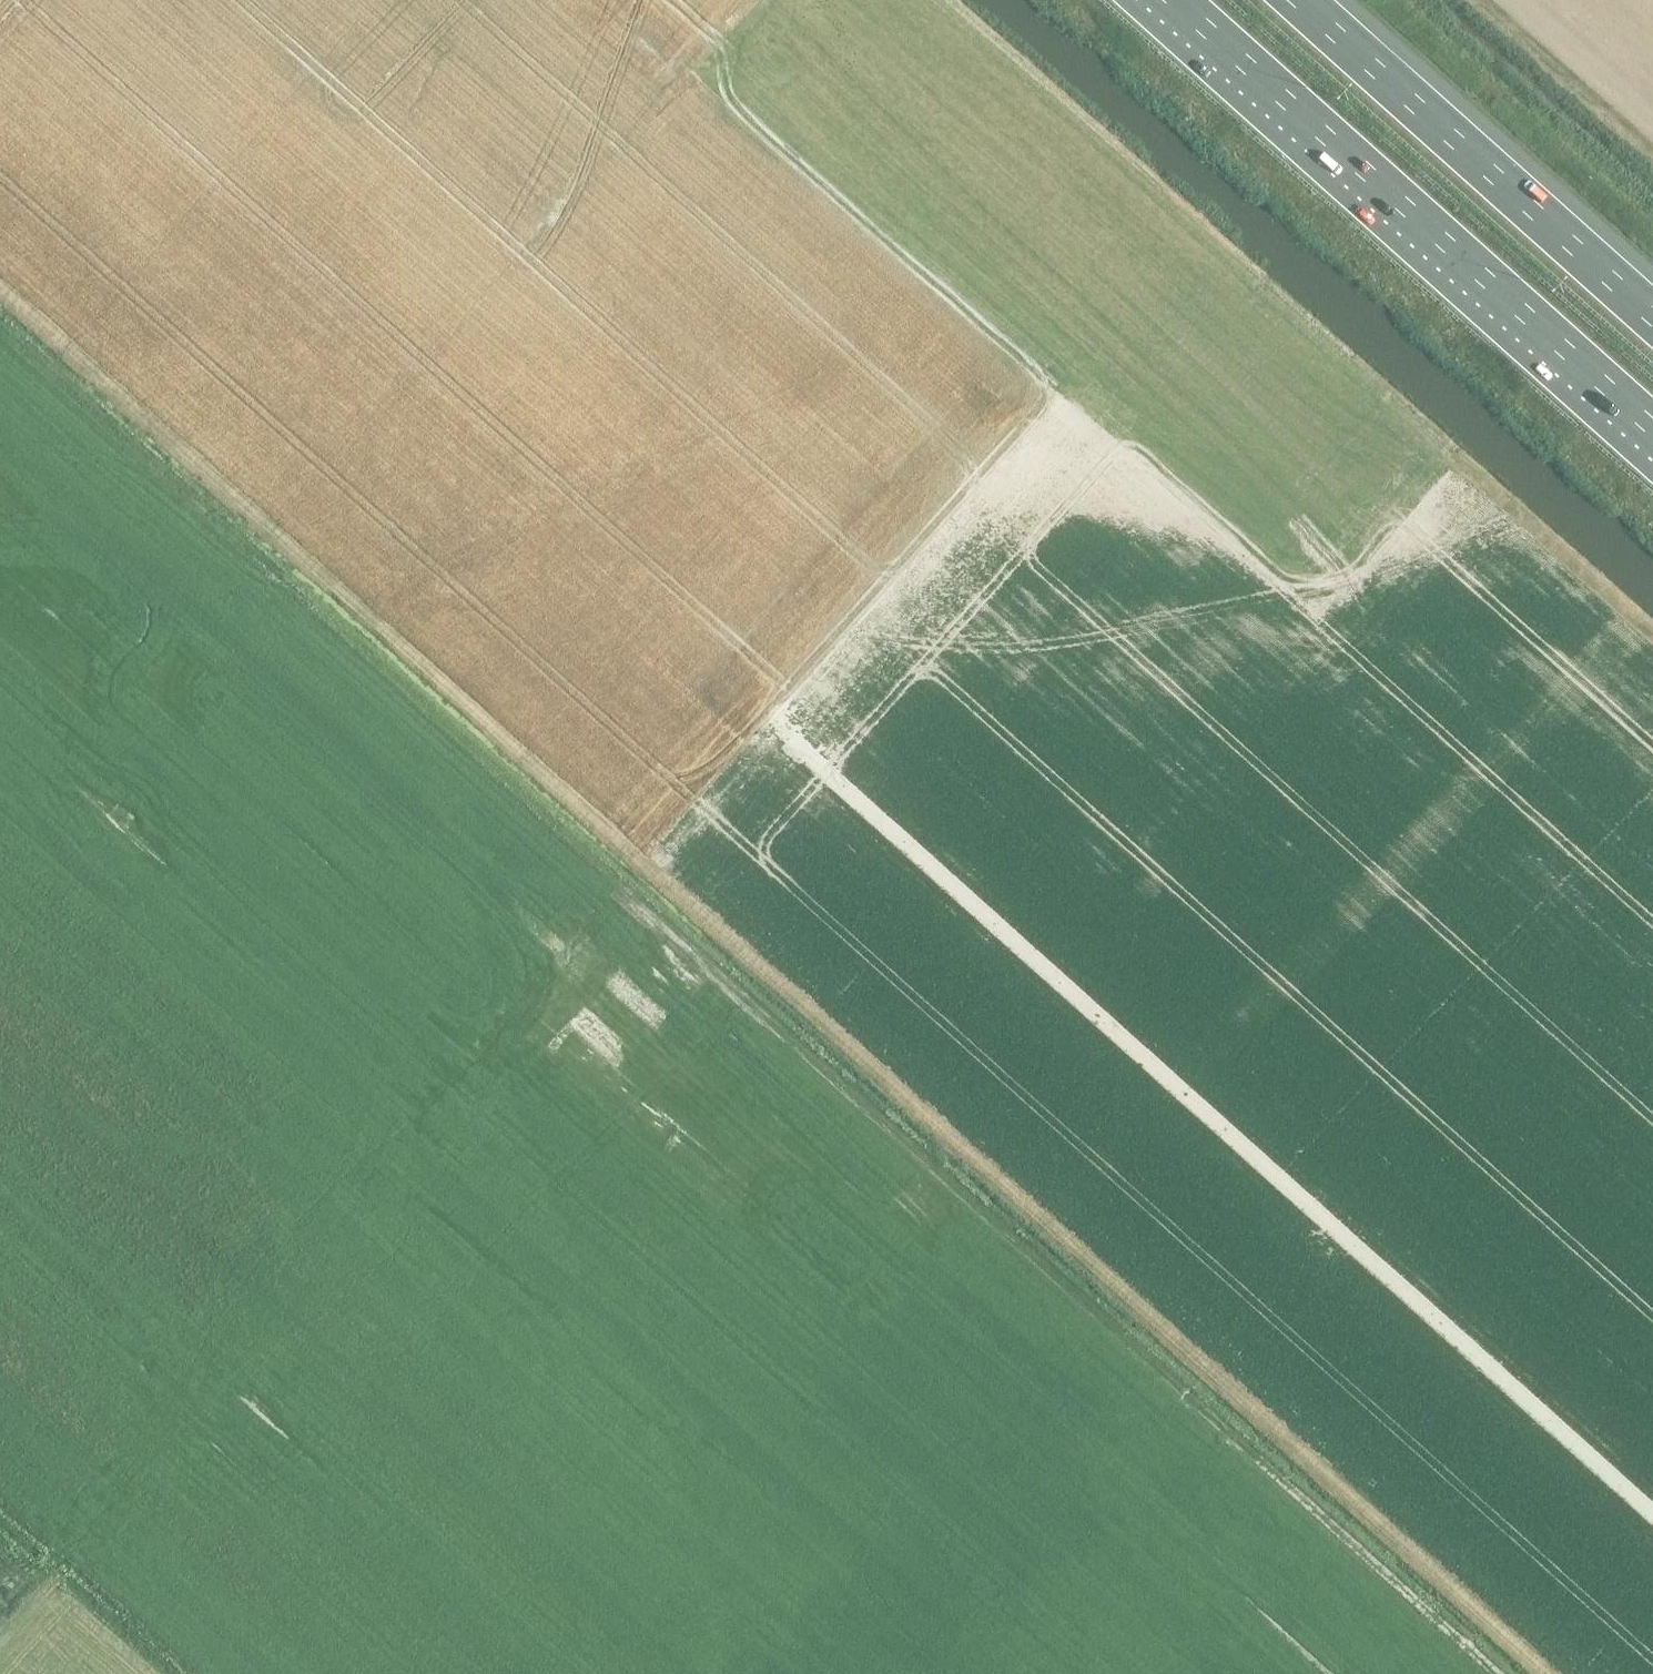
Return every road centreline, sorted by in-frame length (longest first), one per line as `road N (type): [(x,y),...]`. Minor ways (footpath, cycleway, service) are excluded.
road 1 (motorway): [(1174,0),(1652,428)]
road 2 (motorway): [(1652,314),(1306,0)]

